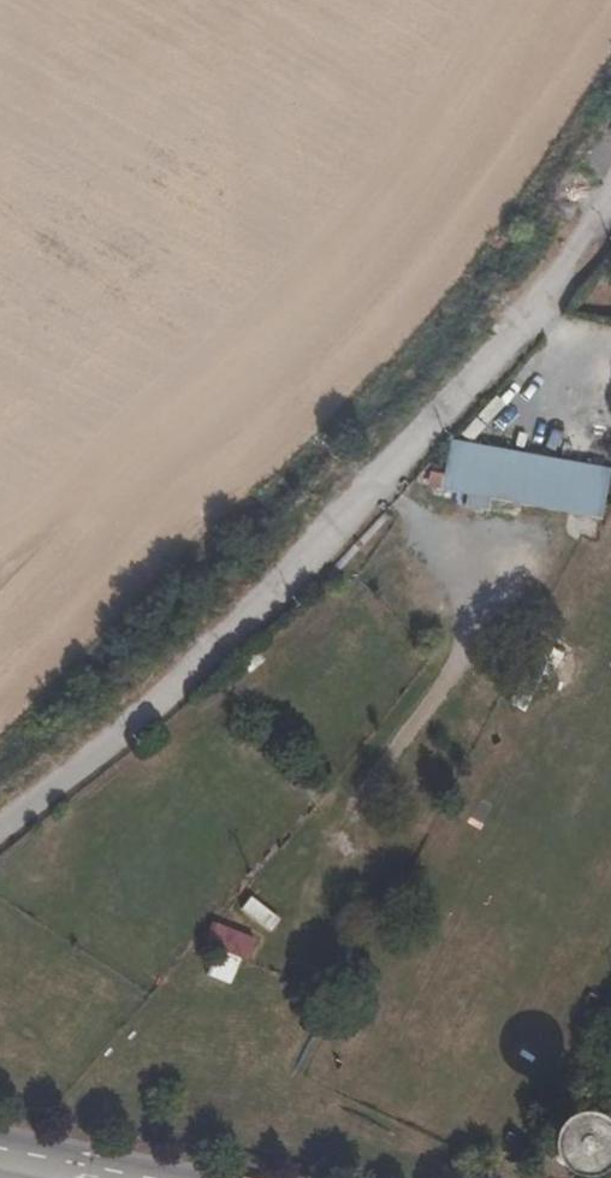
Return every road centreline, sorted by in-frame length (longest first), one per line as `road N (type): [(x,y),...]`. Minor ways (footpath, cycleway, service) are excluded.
road 1 (track): [(0,836),(381,506),(610,216)]

